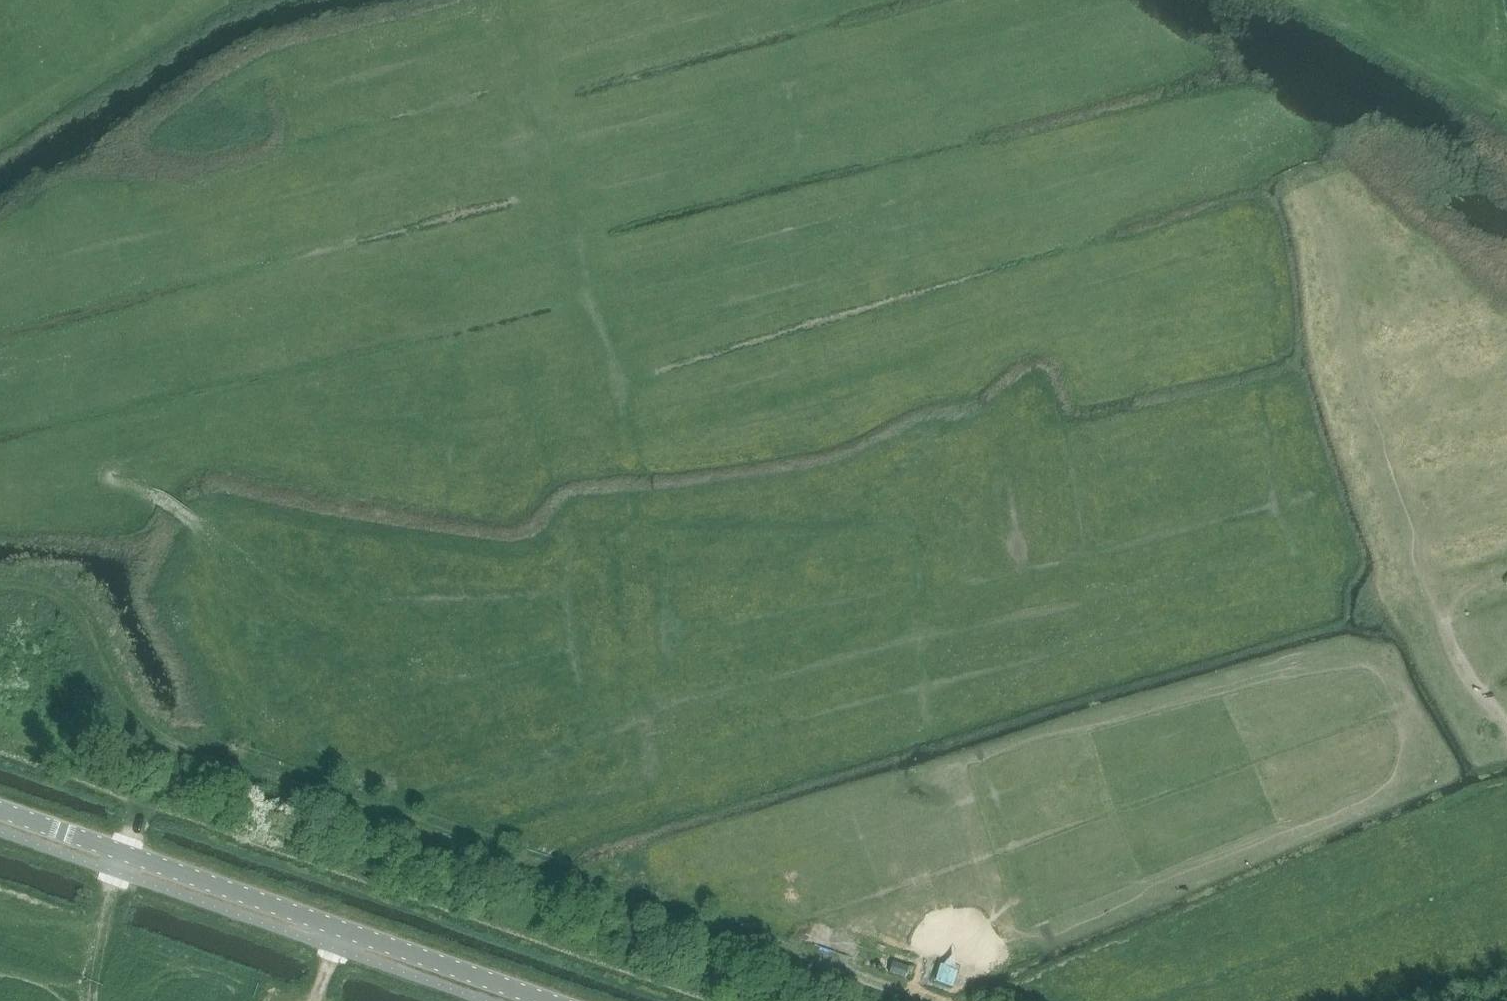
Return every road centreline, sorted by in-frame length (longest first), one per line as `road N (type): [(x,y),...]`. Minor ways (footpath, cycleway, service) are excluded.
road 1 (track): [(0,589),(42,588),(85,614),(139,715),(230,756),(938,1000)]
road 2 (tertiary): [(543,1000),(0,810)]
road 3 (track): [(1506,574),(1458,603),(1453,630),(1459,655),(1506,723)]

